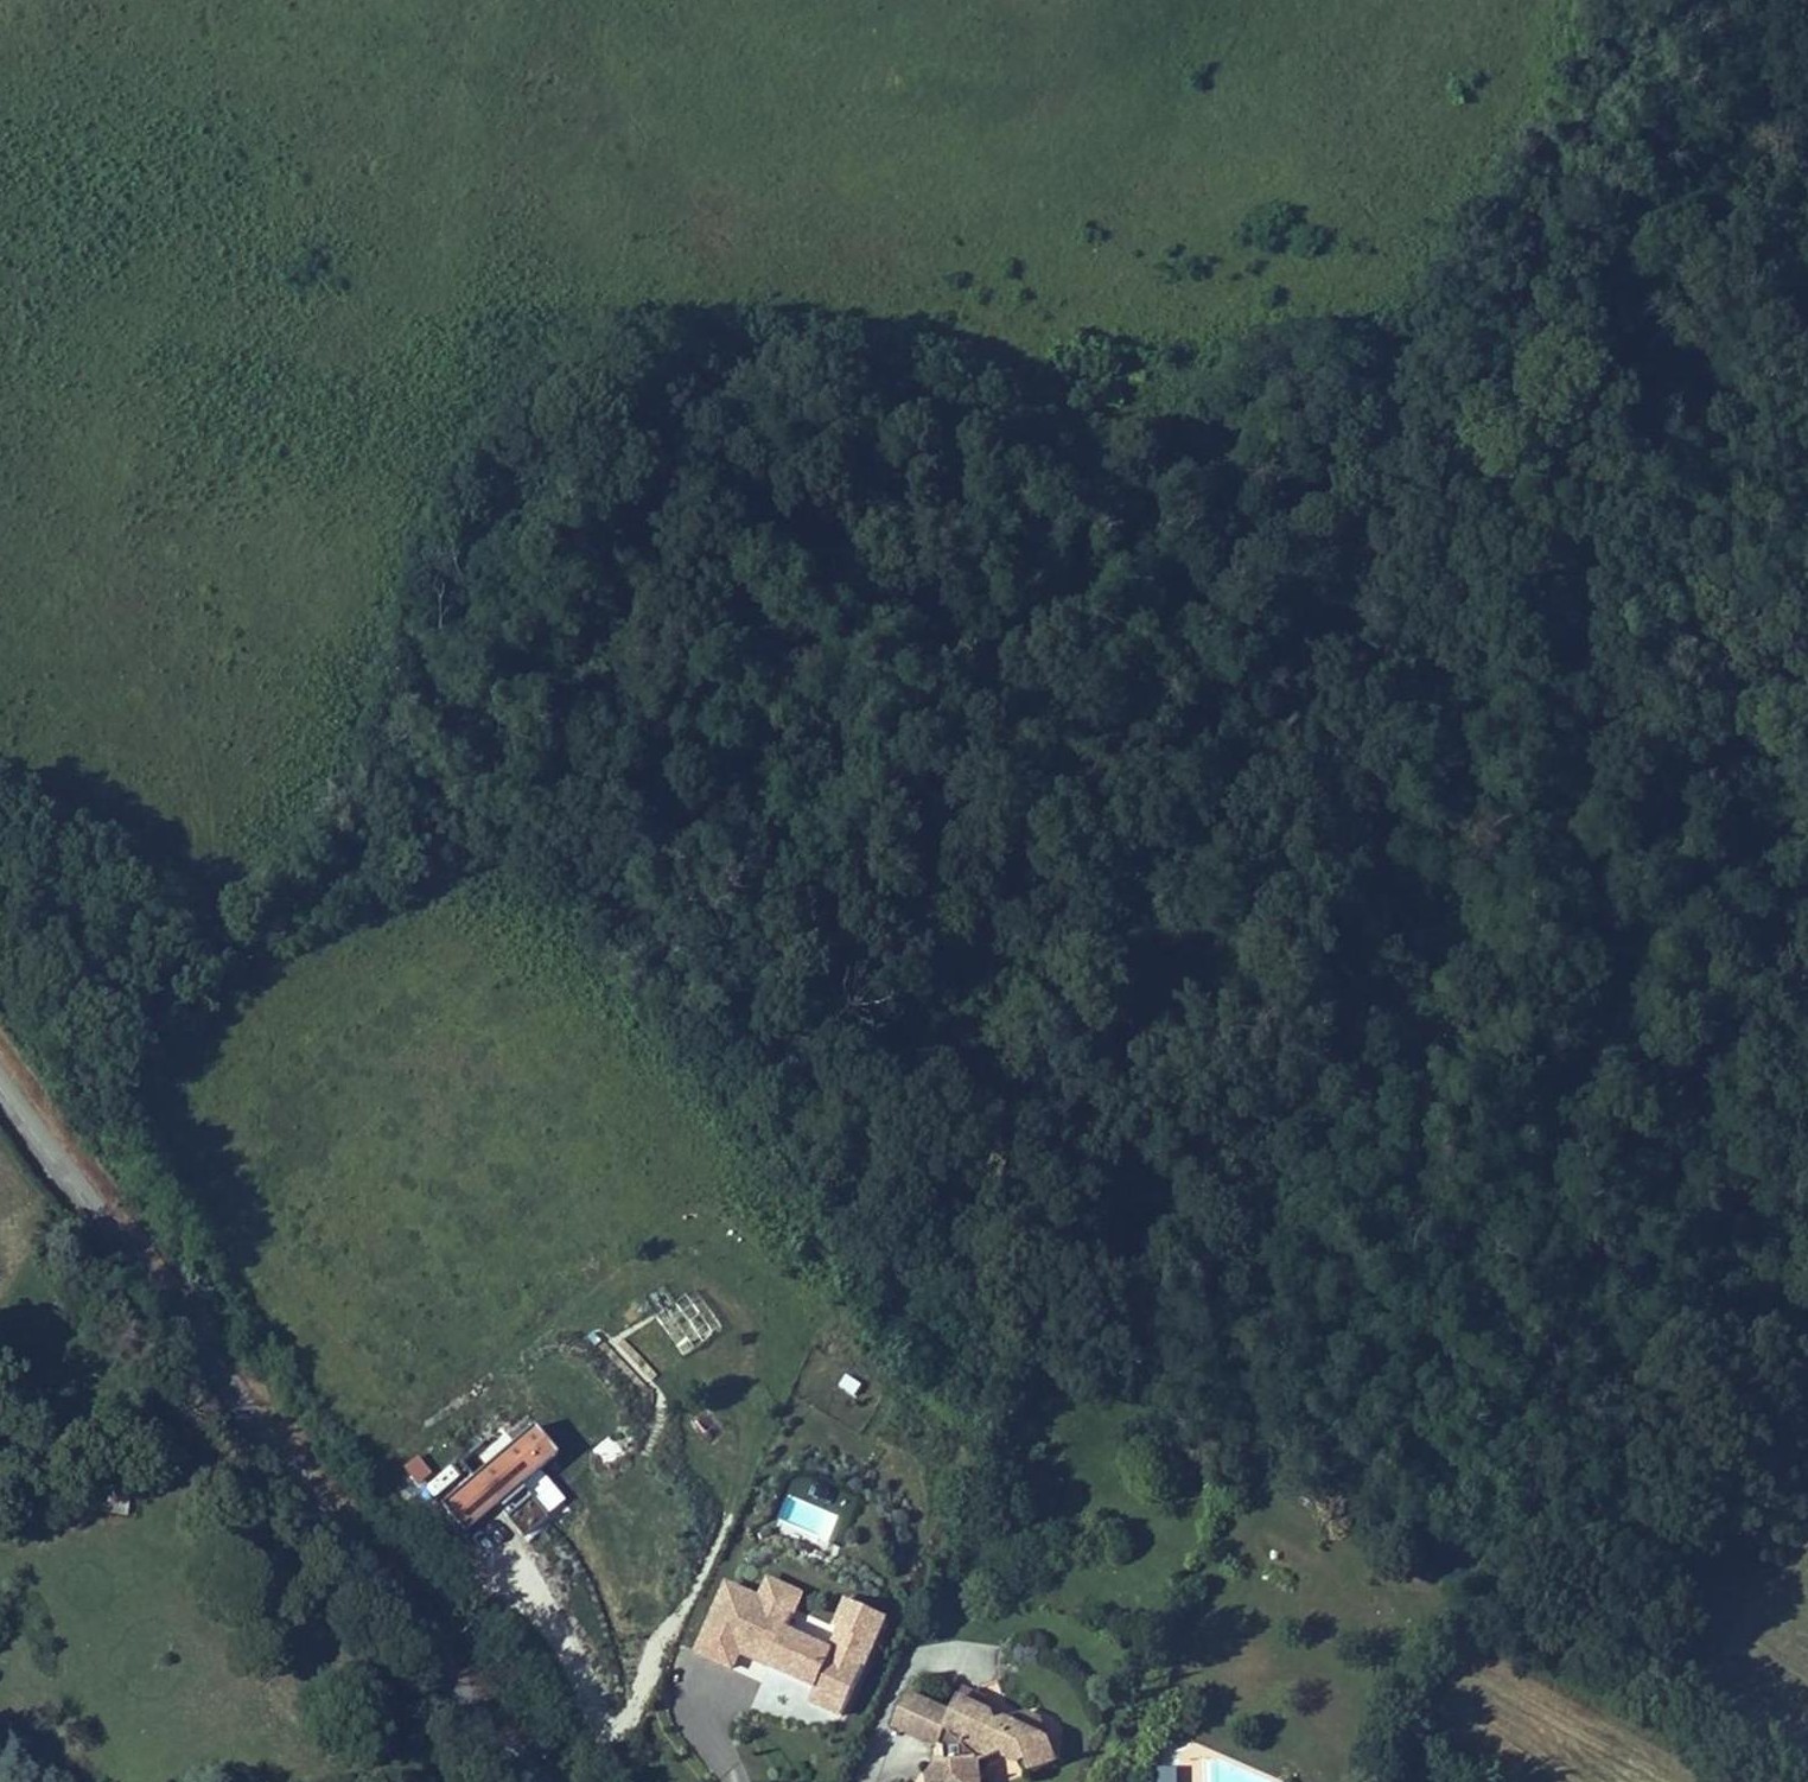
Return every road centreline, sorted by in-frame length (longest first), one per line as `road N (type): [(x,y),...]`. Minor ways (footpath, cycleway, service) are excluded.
road 1 (tertiary): [(0,1089),(525,1781)]

